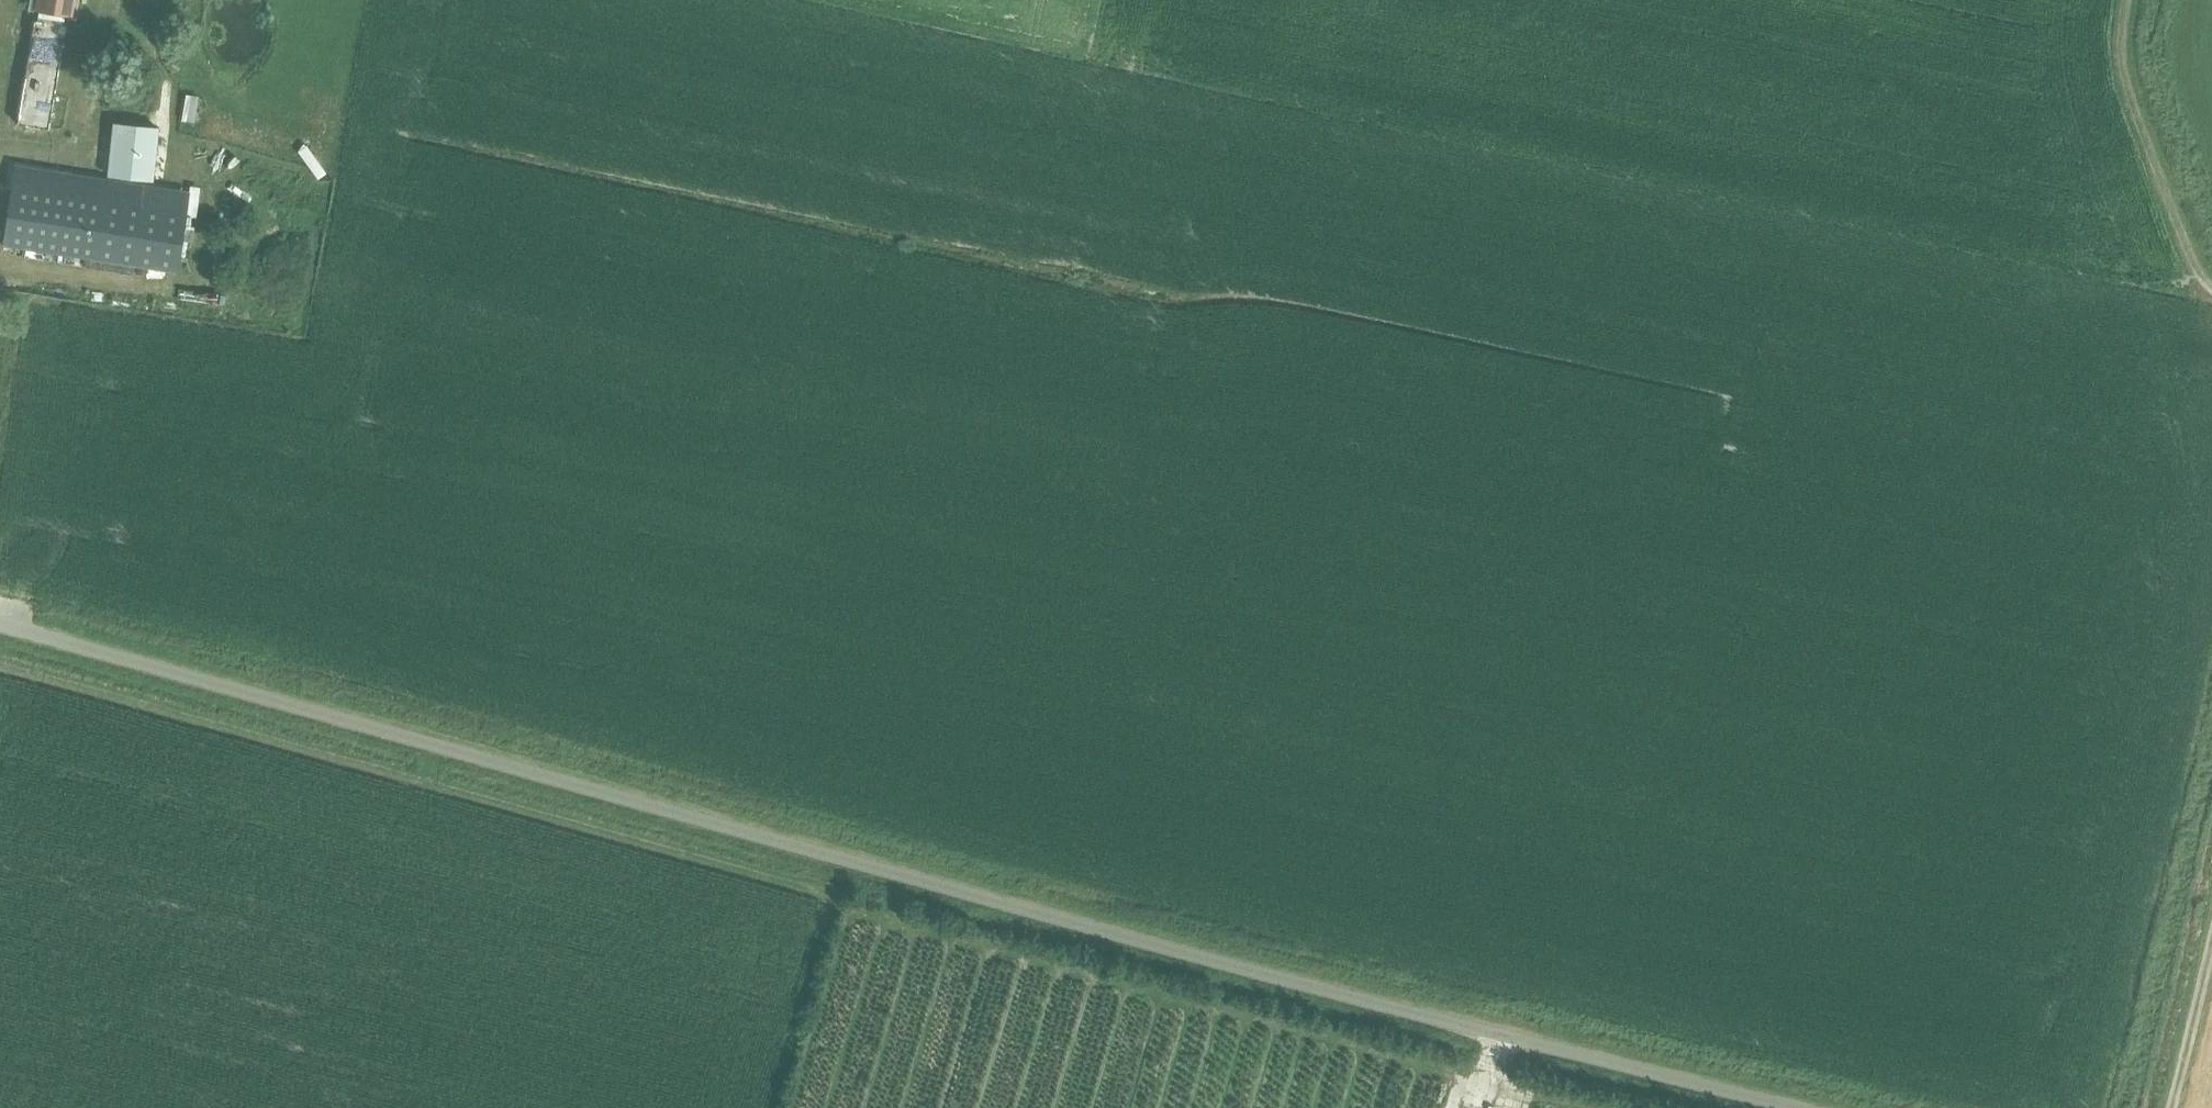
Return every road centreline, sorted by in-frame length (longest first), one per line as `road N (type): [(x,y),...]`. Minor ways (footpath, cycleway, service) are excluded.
road 1 (unclassified): [(1802,1107),(1370,1002),(0,624)]

